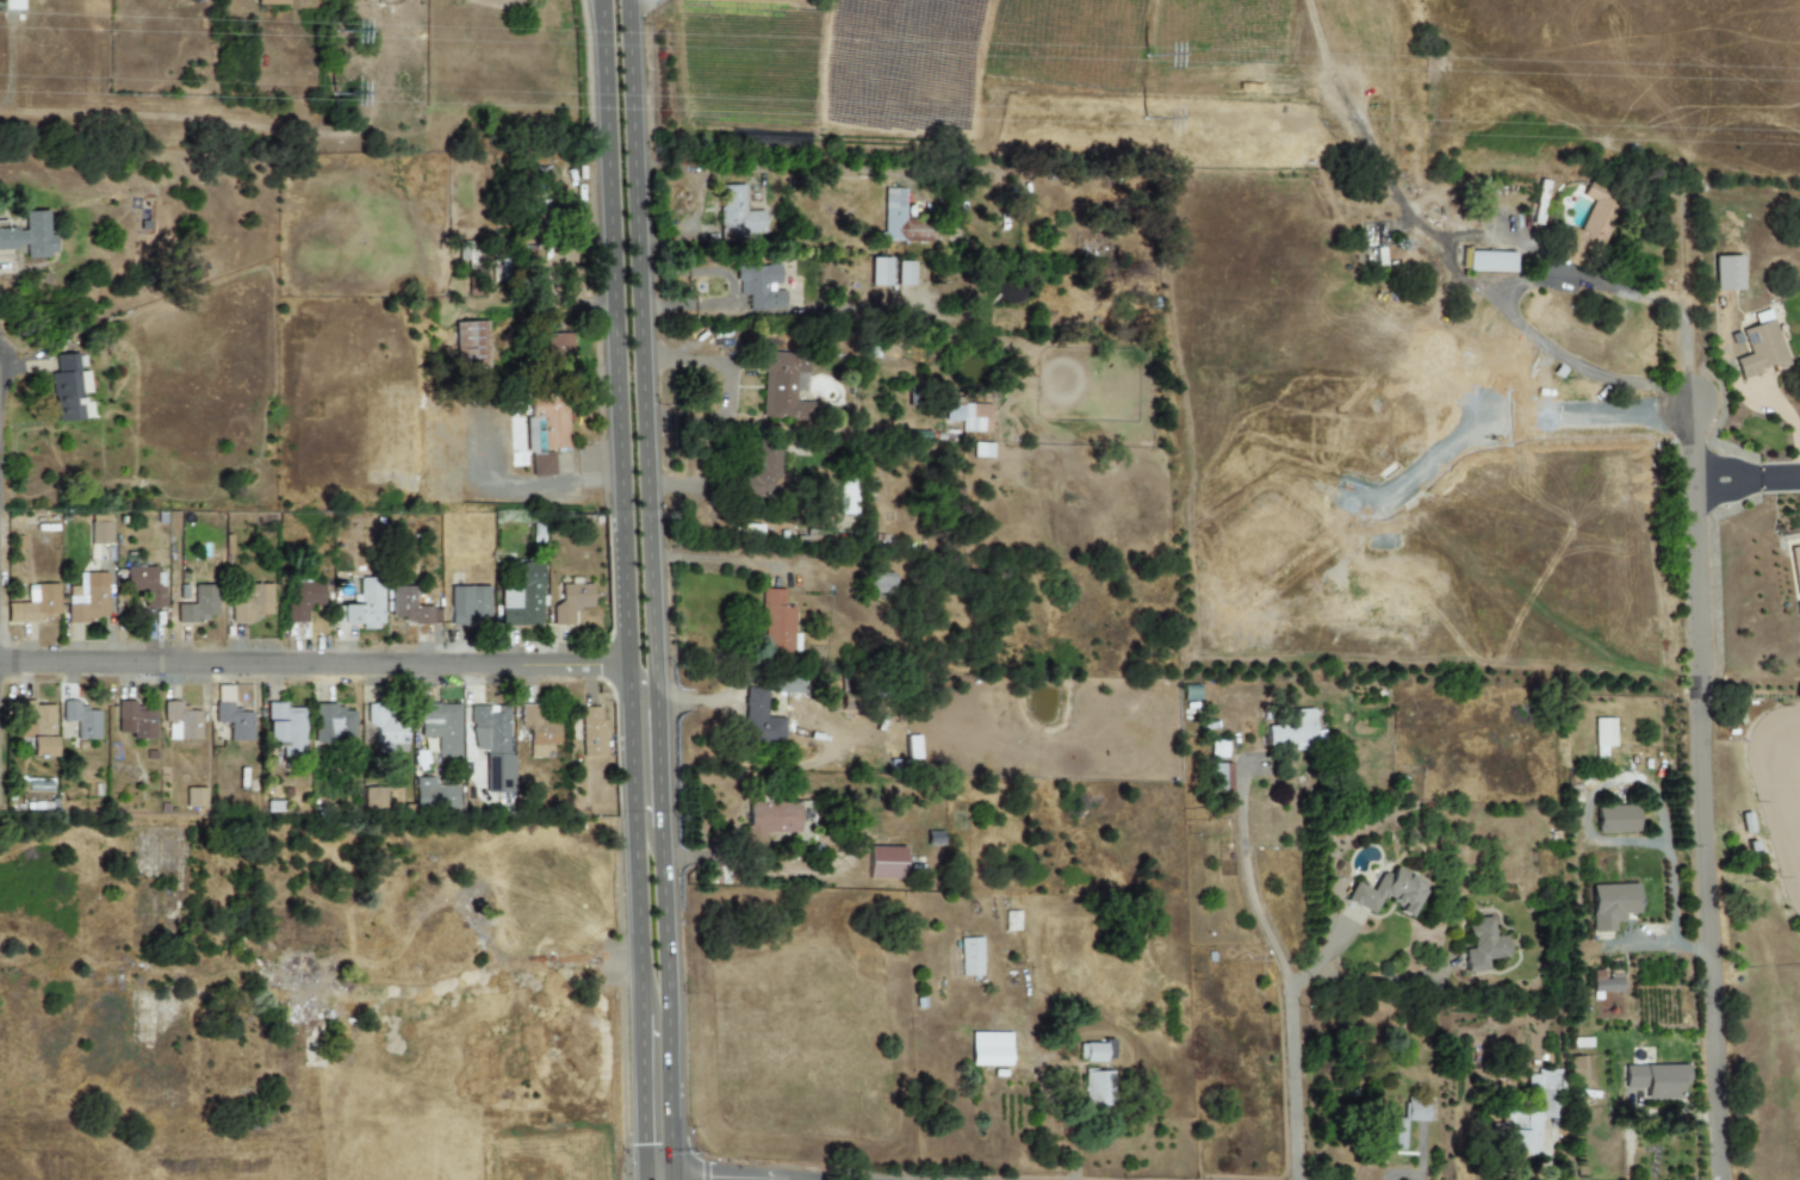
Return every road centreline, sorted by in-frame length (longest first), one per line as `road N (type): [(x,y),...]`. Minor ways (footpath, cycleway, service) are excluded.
road 1 (primary): [(679,1179),(653,244),(627,0)]
road 2 (residential): [(1722,1179),(1687,386)]
road 3 (primary): [(602,0),(625,666)]
road 4 (residential): [(0,658),(625,666)]
road 5 (primary): [(625,666),(635,1016)]
road 6 (primary): [(674,858),(650,845),(643,685),(625,666)]
road 7 (primary): [(635,1016),(638,1179)]

